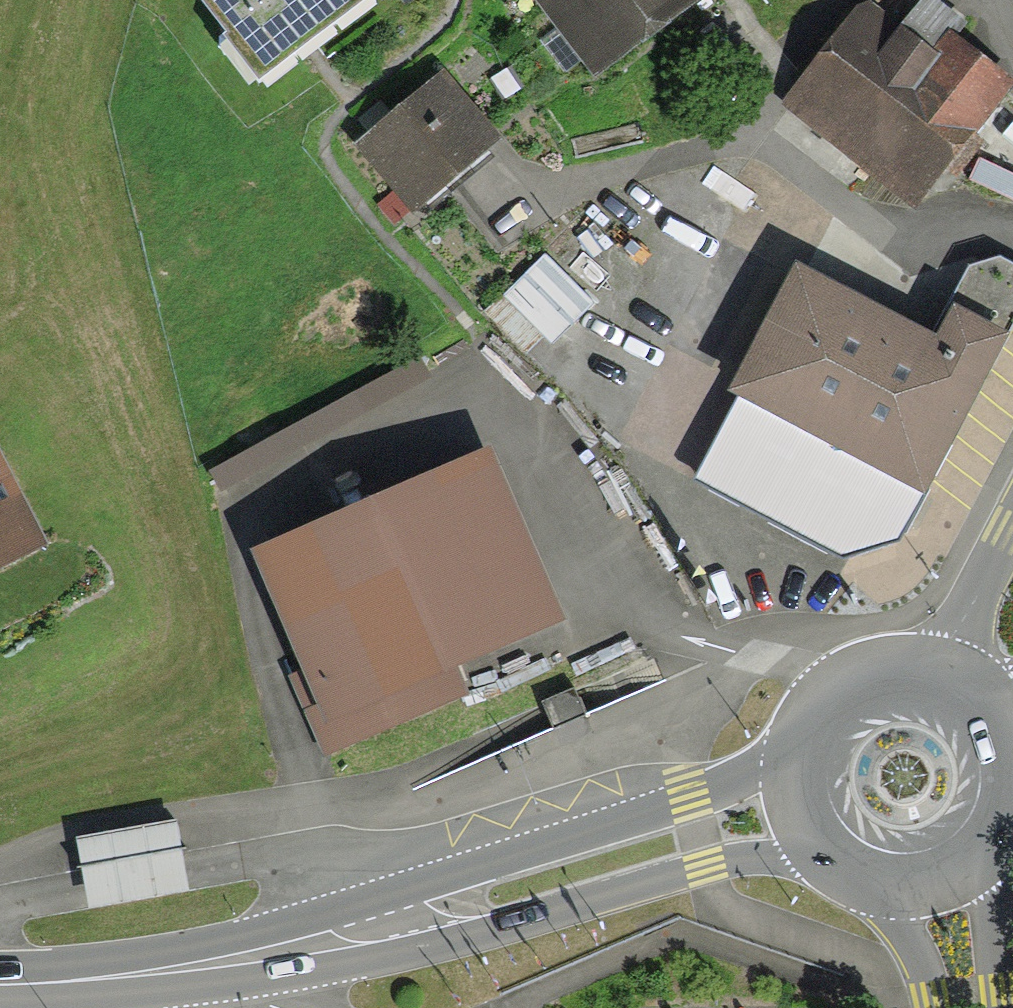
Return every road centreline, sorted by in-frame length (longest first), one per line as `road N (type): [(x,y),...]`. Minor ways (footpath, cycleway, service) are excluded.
road 1 (primary): [(794,749),(692,797),(484,862),(405,921)]
road 2 (primary): [(405,921),(504,924),(708,864),(821,850)]
road 3 (primary): [(405,921),(194,967),(0,979)]
road 4 (primary): [(939,669),(908,663),(848,677),(805,720),(794,749)]
road 5 (tertiary): [(999,1007),(992,841)]
road 6 (residential): [(939,669),(1012,527)]
road 7 (tertiary): [(886,884),(934,1007)]

